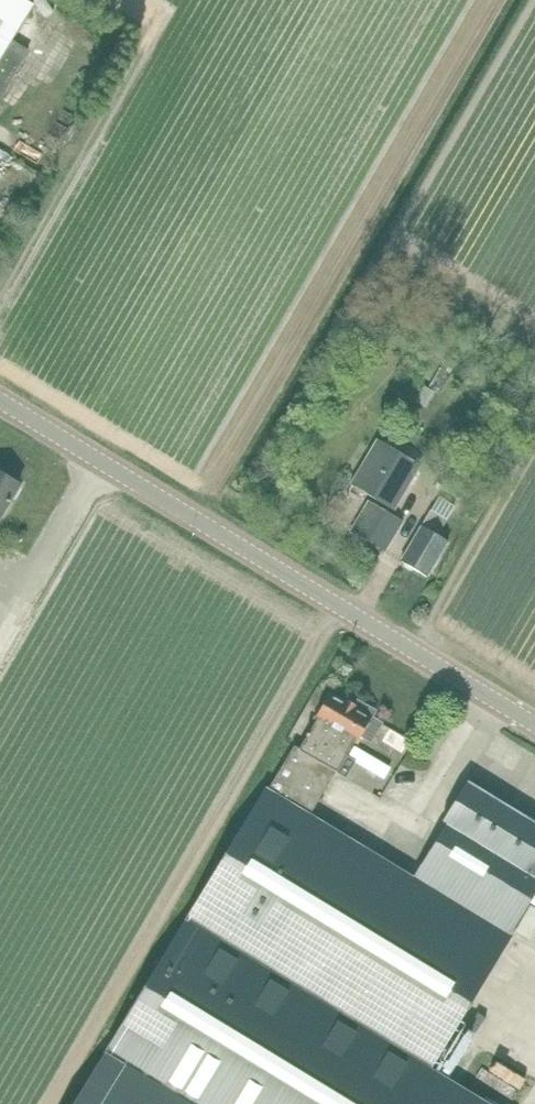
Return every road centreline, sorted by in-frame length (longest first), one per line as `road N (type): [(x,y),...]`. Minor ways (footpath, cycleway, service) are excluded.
road 1 (unclassified): [(534,724),(0,399)]

